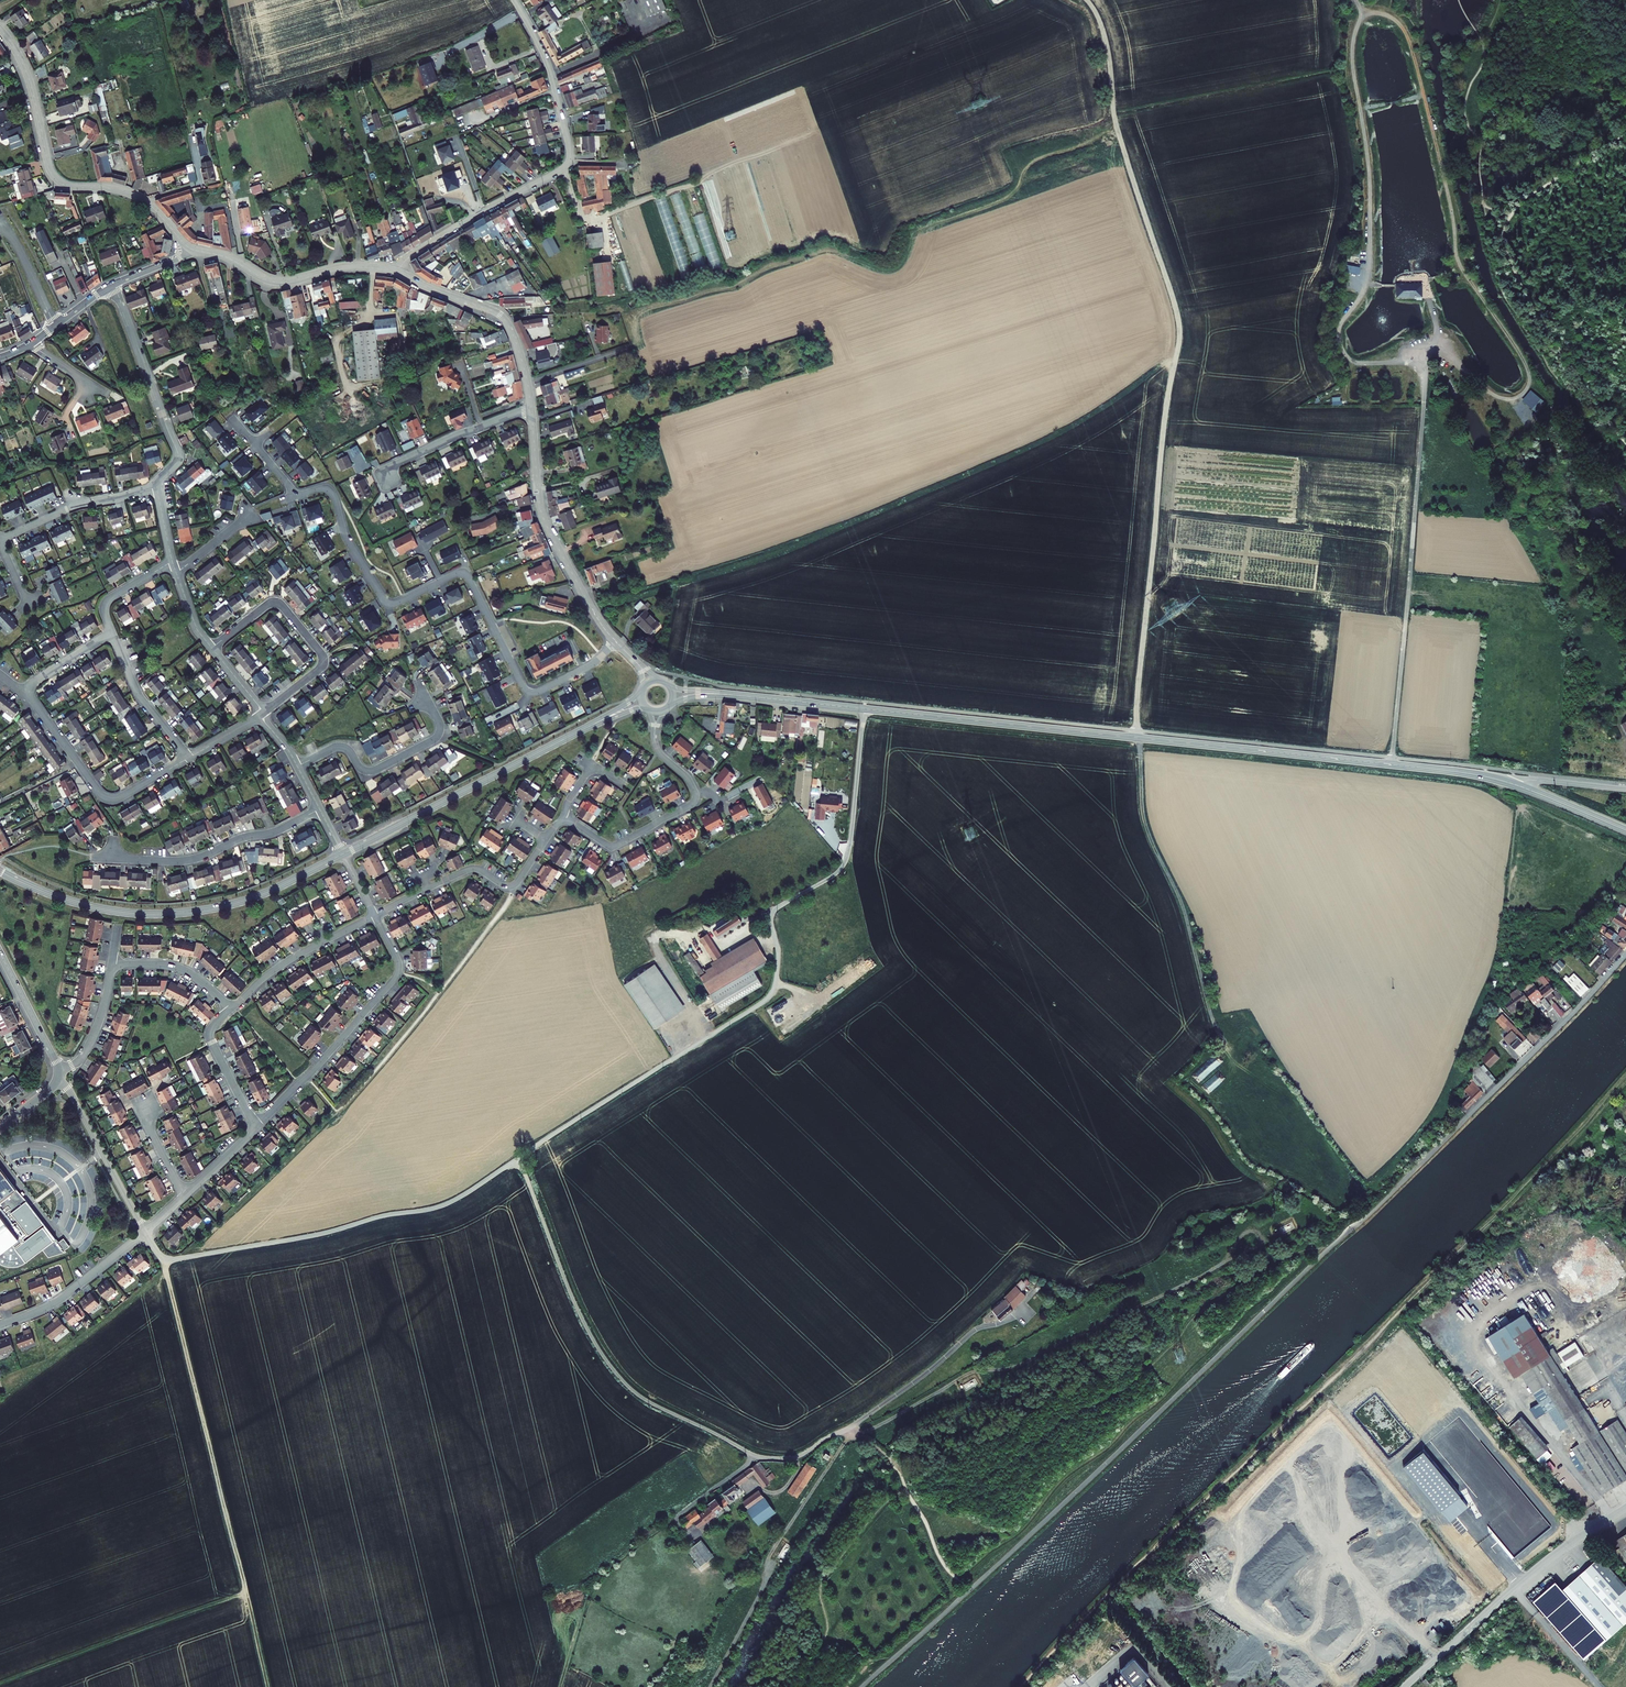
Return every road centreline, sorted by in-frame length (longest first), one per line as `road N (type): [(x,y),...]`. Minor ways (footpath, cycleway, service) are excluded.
road 1 (track): [(1216,1034),(1182,902),(1144,818),(1136,738),(1179,325),(1113,114),(1106,45),(1085,0)]
road 2 (track): [(1425,369),(1351,360),(1339,335),(1369,285),(1372,253),(1351,53),(1364,13),(1397,21),(1452,208),(1456,273),(1428,282),(1431,302)]
road 3 (residential): [(516,1160),(771,995),(774,911),(837,872),(847,857),(864,709)]
road 4 (residential): [(616,642),(594,663),(530,693),(466,574),(387,604),(346,540),(331,491),(298,496),(254,443)]
road 5 (tertiary): [(864,709),(1392,765)]
road 6 (residential): [(145,1233),(170,1259),(311,1236),(441,1206),(516,1160)]
road 7 (residential): [(516,1160),(582,1318),(614,1370),(643,1398),(753,1455)]
road 8 (unclassified): [(1351,1229),(1625,954)]
road 9 (residential): [(397,271),(568,161),(548,65),(514,0)]
road 10 (residential): [(1392,765),(1424,404)]
road 11 (tertiary): [(0,871),(85,905),(173,913),(245,900),(343,854)]
road 12 (track): [(166,1259),(246,1594)]
road 13 (residential): [(0,29),(29,79),(53,176),(72,187),(138,197),(192,249)]
road 14 (track): [(709,1686),(768,1580),(769,1563),(844,1445),(863,1434)]
road 15 (track): [(563,168),(589,220),(796,140)]
road 16 (tertiary): [(343,854),(584,729)]
road 17 (residential): [(257,1127),(398,972),(375,915)]
road 18 (track): [(1456,273),(1512,342),(1531,382),(1524,396),(1515,401),(1487,393),(1435,338)]
road 19 (track): [(0,1683),(246,1594)]
road 20 (residential): [(531,409),(542,516),(616,642)]
road 21 (track): [(398,972),(440,993),(337,1113),(307,1077)]
road 22 (residential): [(212,648),(268,604),(283,607),(322,665),(264,713)]
road 23 (residential): [(564,817),(614,846),(692,804),(689,780),(661,755),(654,734)]
road 24 (residential): [(25,688),(108,798),(189,758)]
road 25 (residential): [(114,285),(178,454),(157,488)]
road 26 (residential): [(111,858),(193,859),(320,809)]
road 27 (residential): [(297,767),(340,747),(362,769),(375,771),(434,740),(440,726),(422,690)]
road 28 (residential): [(192,249),(275,281),(349,267),(397,271)]
road 29 (residential): [(397,271),(503,317),(531,409)]
road 30 (residential): [(375,915),(470,869),(514,886),(545,839)]
road 31 (residential): [(57,1083),(69,1087),(145,1233)]
road 32 (residential): [(0,1326),(62,1299),(145,1233)]
road 33 (residential): [(231,1008),(283,964),(375,915)]
road 34 (residential): [(157,488),(74,506),(0,540)]
road 35 (residential): [(386,478),(399,462),(531,409)]
road 36 (residential): [(112,633),(139,696),(189,758)]
road 37 (unclassified): [(1404,1686),(1512,1589)]
road 38 (unclassified): [(1512,1589),(1625,1509)]
road 39 (residential): [(231,1008),(211,1040),(257,1127)]
road 40 (tertiary): [(732,695),(864,709)]
road 41 (residential): [(112,964),(179,968),(231,1008)]
road 42 (residential): [(60,1072),(0,954)]
road 43 (unclassified): [(1512,1589),(1600,1686)]
road 44 (tertiary): [(1392,765),(1519,786)]
road 45 (track): [(440,993),(511,886)]
road 46 (residential): [(60,1072),(75,1066),(91,1040),(112,964)]

